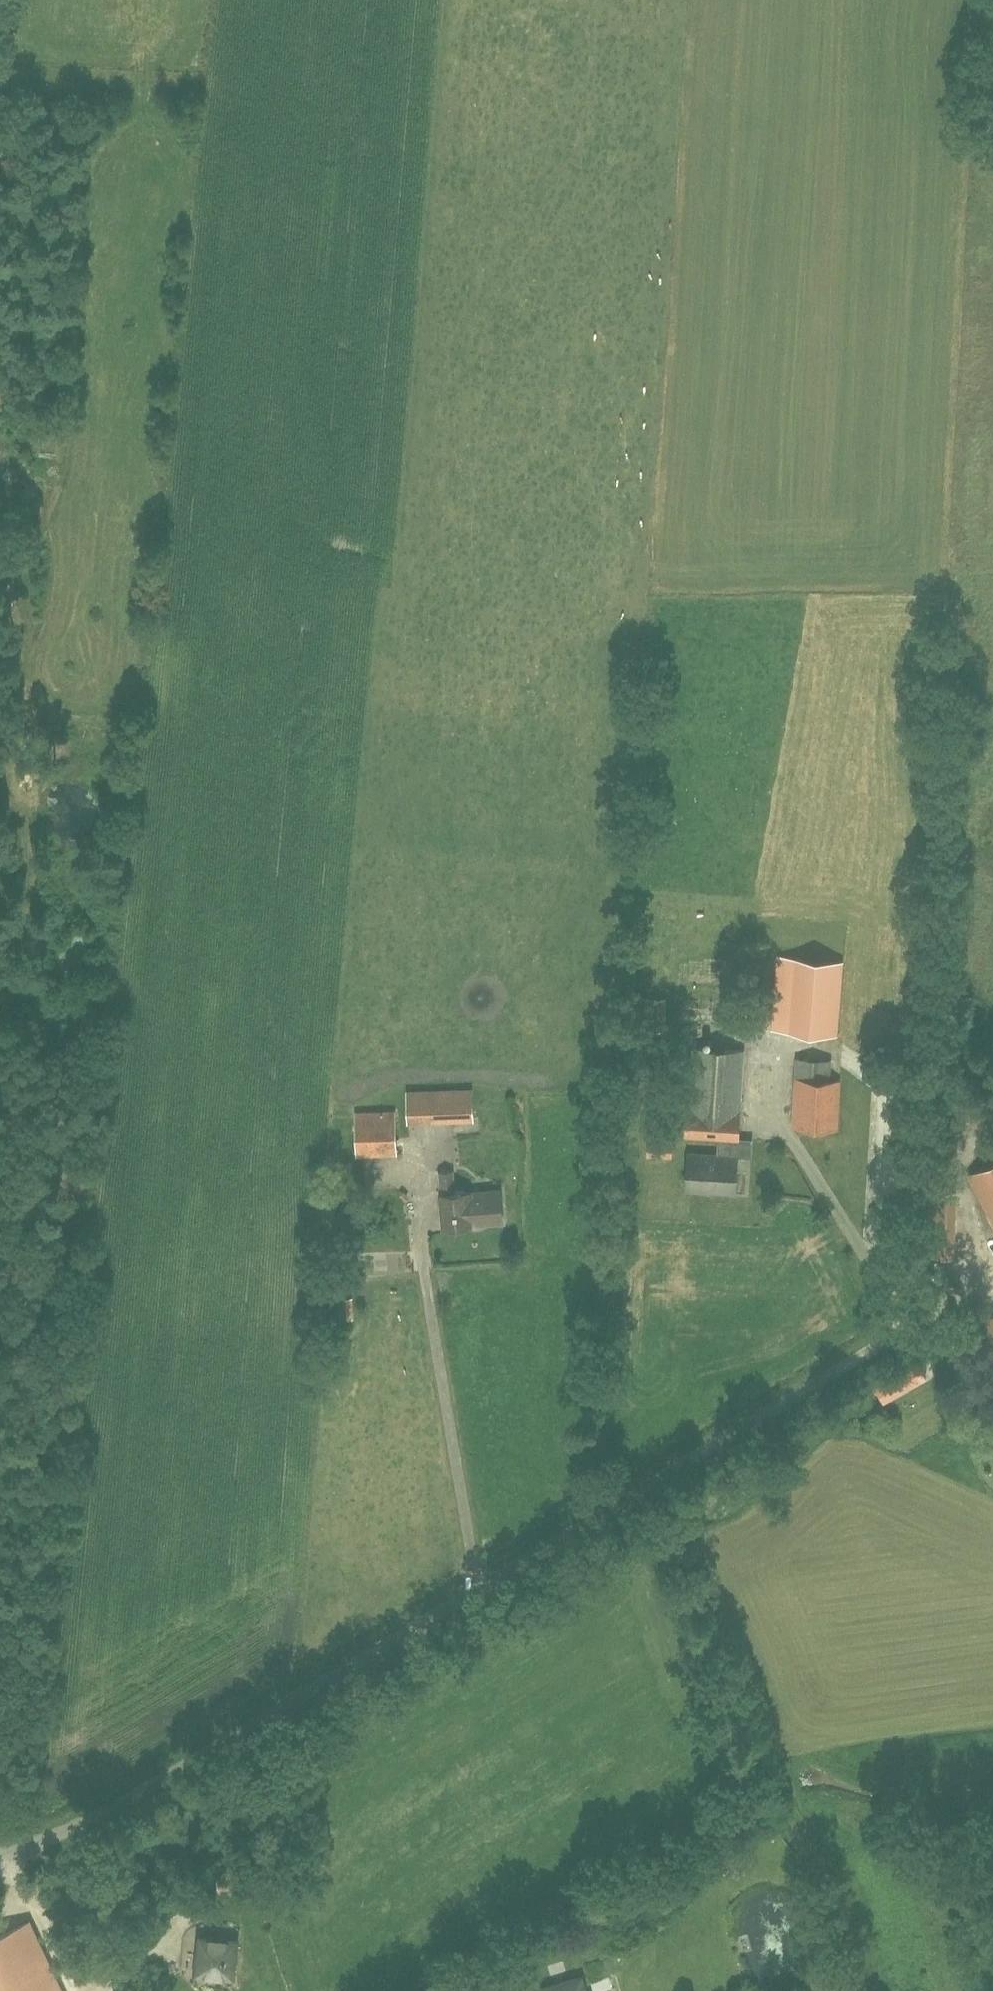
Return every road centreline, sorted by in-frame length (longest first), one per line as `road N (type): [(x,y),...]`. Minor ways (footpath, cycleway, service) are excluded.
road 1 (unclassified): [(992,1268),(316,1682),(58,1821),(0,1841)]
road 2 (track): [(71,1990),(1,1840)]

